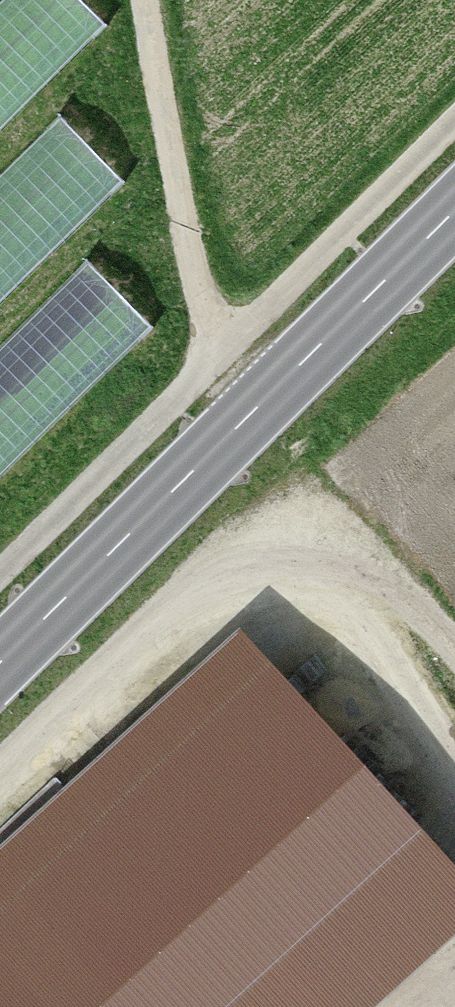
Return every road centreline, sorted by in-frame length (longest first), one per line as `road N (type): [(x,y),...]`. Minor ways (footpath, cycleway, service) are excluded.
road 1 (track): [(0,579),(454,129)]
road 2 (secondary): [(0,666),(454,220)]
road 3 (track): [(454,647),(350,529),(240,525),(0,774)]
road 4 (track): [(142,0),(215,365)]

